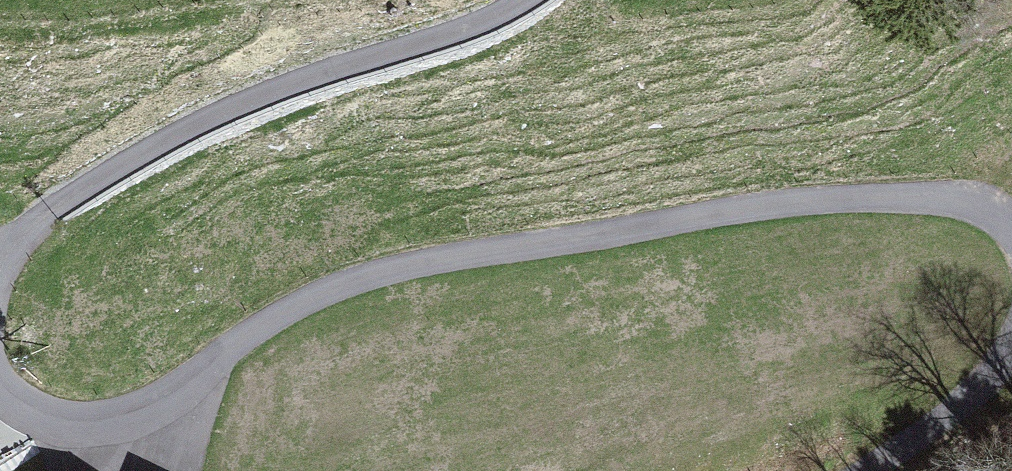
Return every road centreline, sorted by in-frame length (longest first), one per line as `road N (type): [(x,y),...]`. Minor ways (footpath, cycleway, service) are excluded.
road 1 (unclassified): [(1011,216),(950,188),(859,191),(752,200),(440,252),(315,294),(149,406),(104,419),(63,417),(24,401),(0,371)]
road 2 (unclassified): [(0,270),(52,213),(168,141),(278,89),(474,30),(539,0)]
road 3 (unclassified): [(863,470),(1011,352)]

